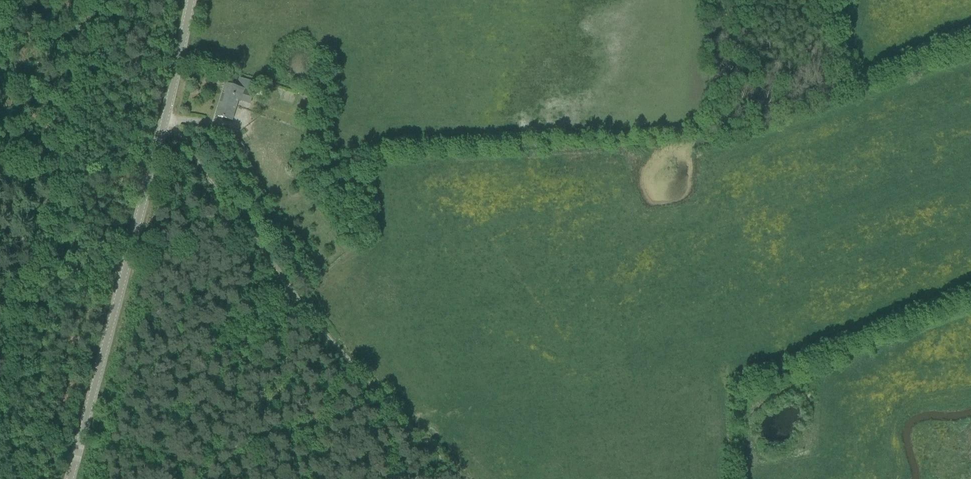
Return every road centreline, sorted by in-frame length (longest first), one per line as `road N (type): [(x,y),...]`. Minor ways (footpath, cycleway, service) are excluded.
road 1 (tertiary): [(67,478),(186,0)]
road 2 (track): [(460,478),(306,307),(158,106)]
road 3 (track): [(0,153),(64,170),(117,276)]

